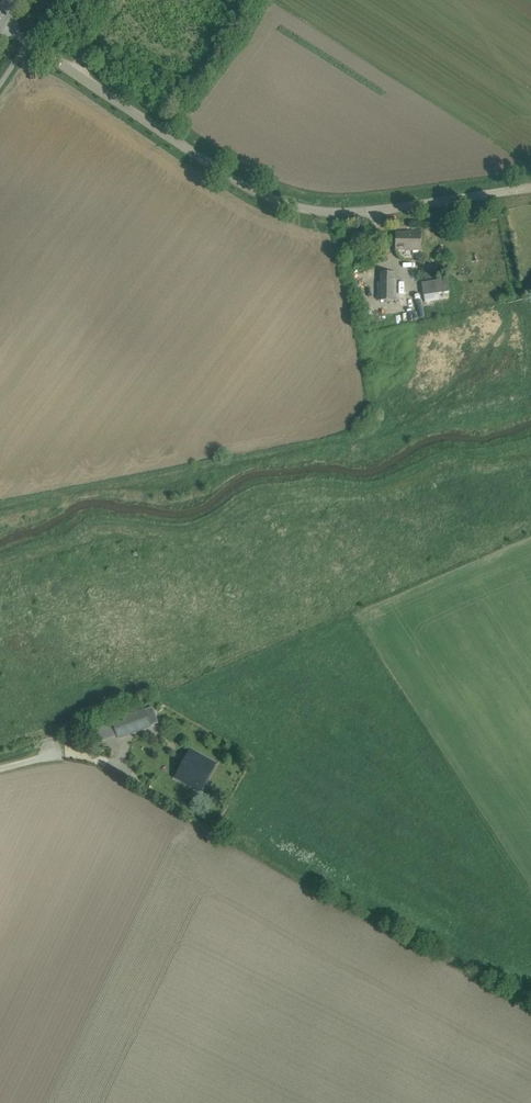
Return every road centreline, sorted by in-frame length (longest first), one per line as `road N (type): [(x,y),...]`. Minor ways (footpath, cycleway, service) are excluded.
road 1 (unclassified): [(530,189),(346,215),(297,211),(241,184),(0,20)]
road 2 (track): [(0,767),(70,750),(201,816)]

